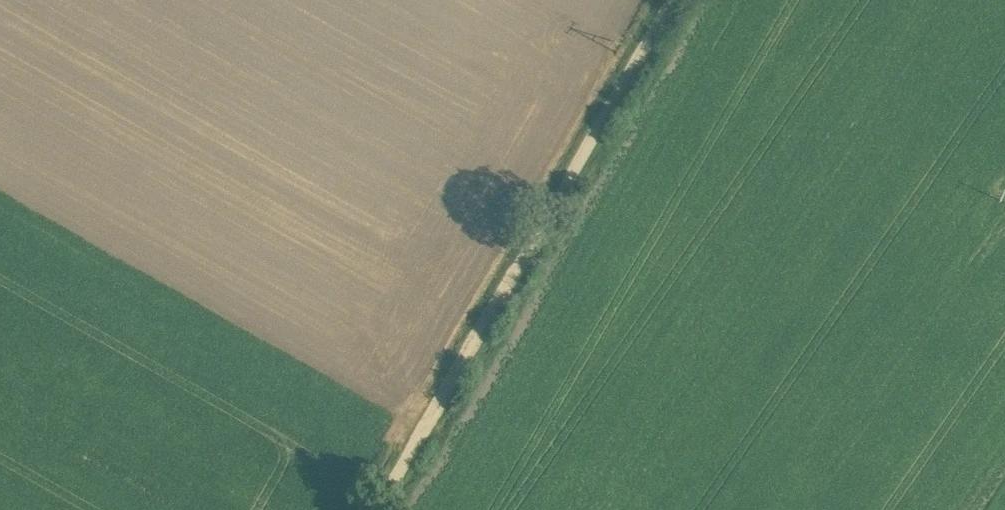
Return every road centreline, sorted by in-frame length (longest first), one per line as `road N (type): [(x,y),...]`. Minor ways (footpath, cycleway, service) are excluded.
road 1 (track): [(378,509),(677,0)]

